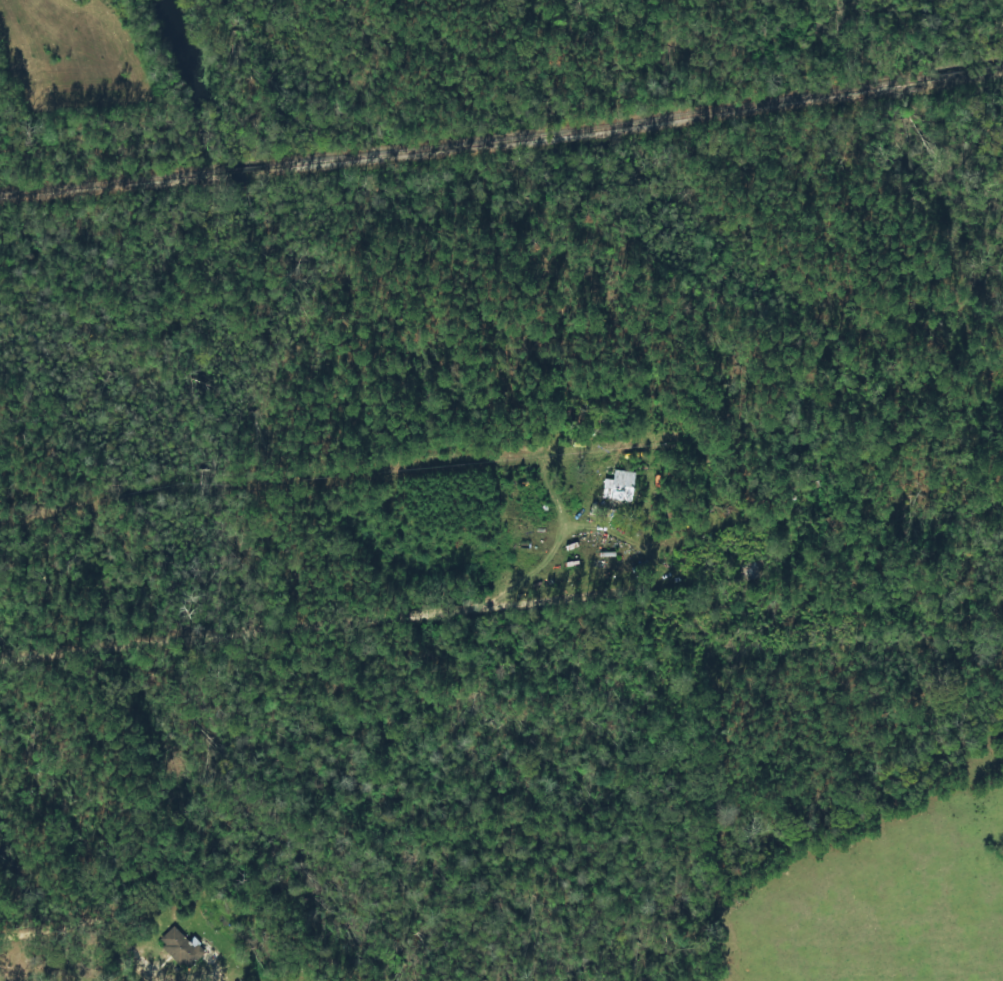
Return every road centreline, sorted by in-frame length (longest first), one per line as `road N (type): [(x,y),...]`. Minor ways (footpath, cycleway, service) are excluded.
road 1 (residential): [(0,647),(475,602),(668,568),(688,548)]

